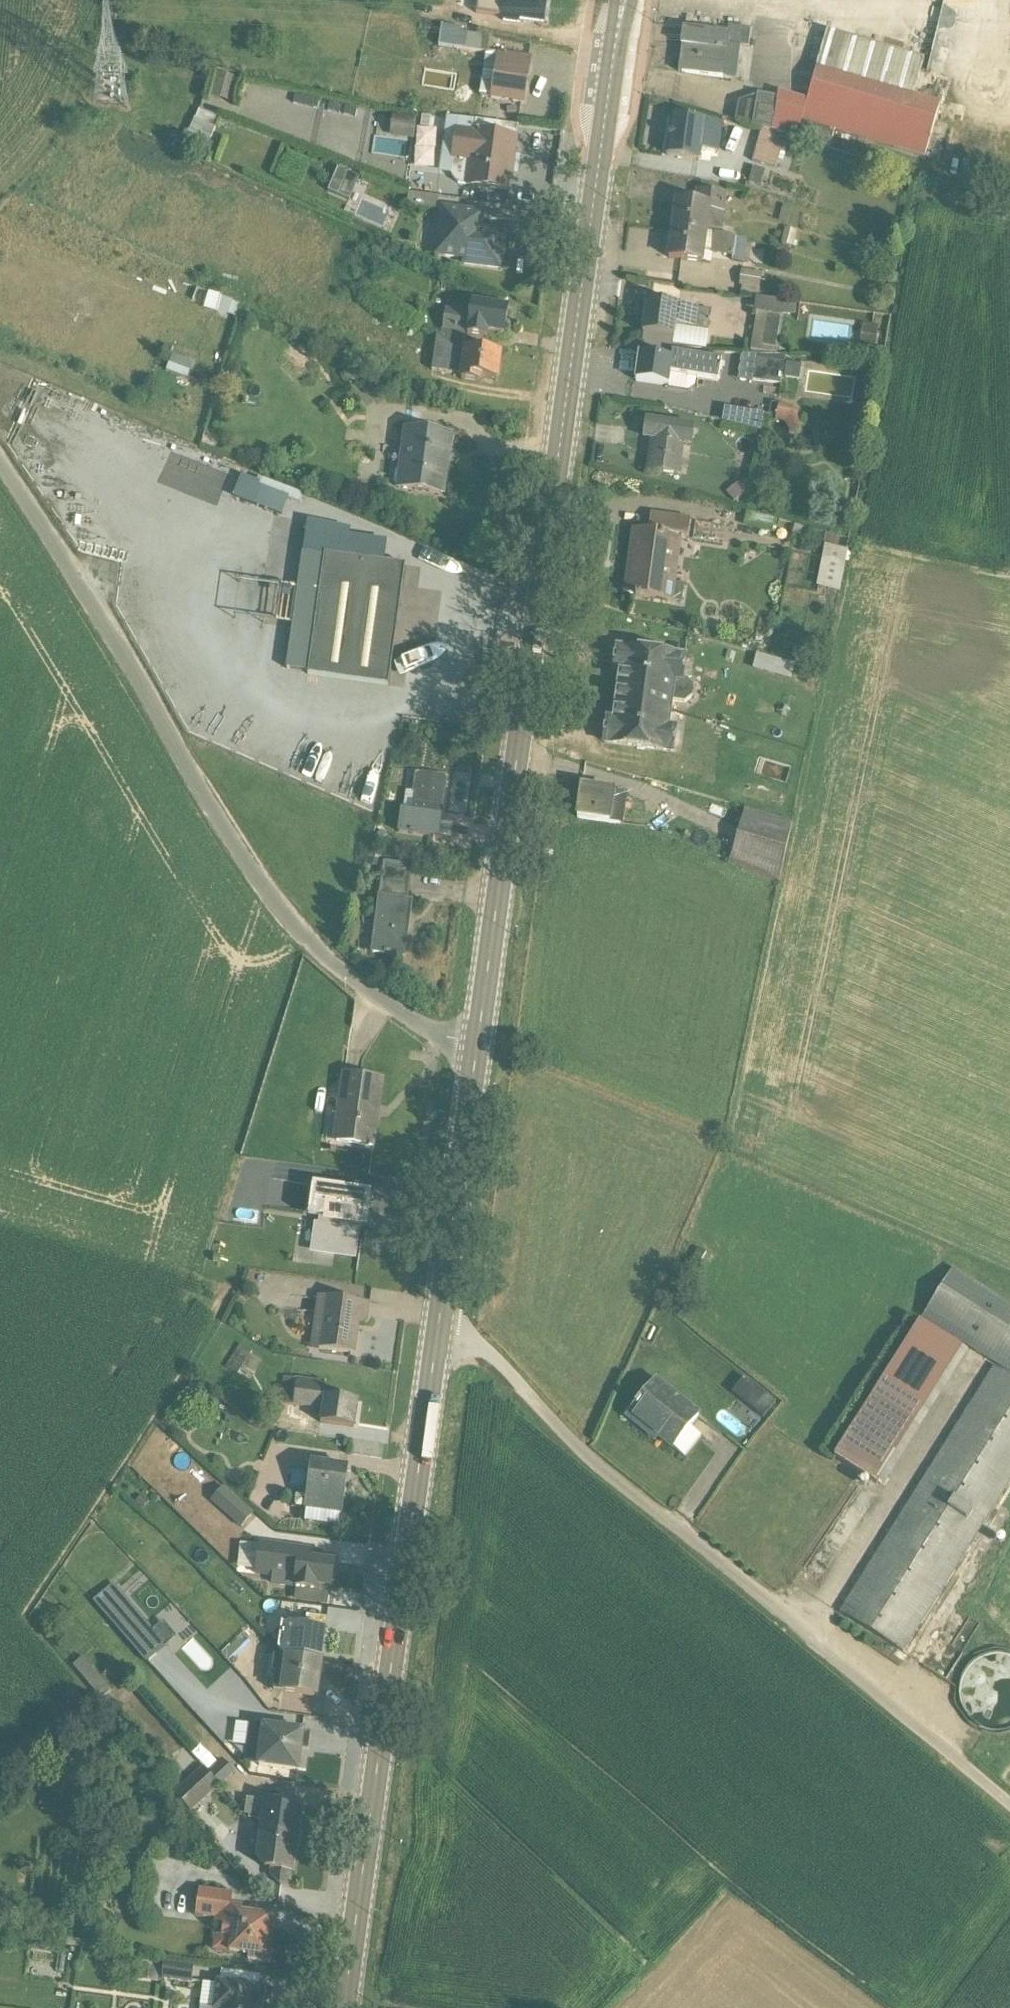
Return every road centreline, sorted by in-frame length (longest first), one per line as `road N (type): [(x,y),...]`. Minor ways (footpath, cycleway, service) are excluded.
road 1 (primary): [(476,1056),(615,59)]
road 2 (unclassified): [(476,1056),(411,1029),(283,924),(0,471)]
road 3 (unclassified): [(1009,1812),(602,1481),(487,1362),(458,1344),(437,1343)]
road 4 (primary): [(345,2007),(437,1343)]
road 5 (primary): [(437,1343),(476,1056)]

